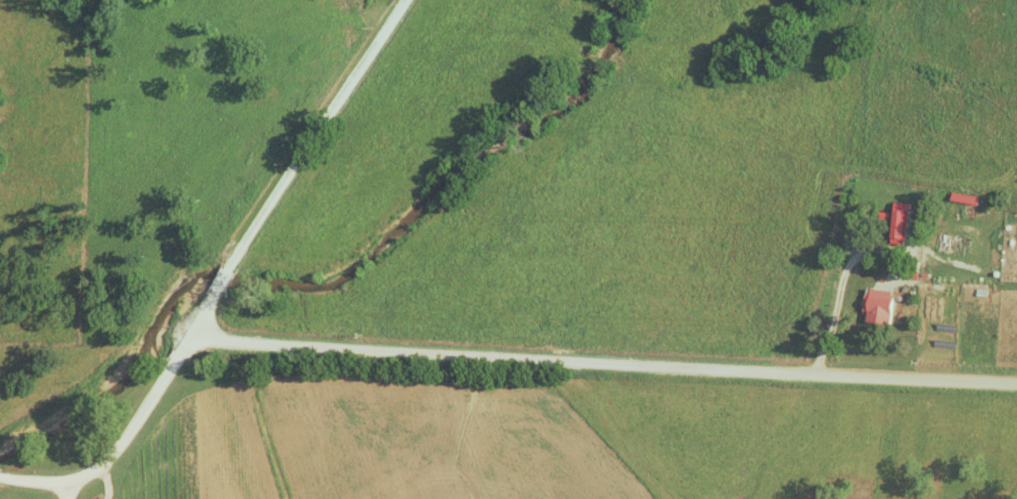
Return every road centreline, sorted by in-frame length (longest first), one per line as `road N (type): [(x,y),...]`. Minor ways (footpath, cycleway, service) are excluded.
road 1 (residential): [(0,478),(64,484),(105,466),(187,341),(1016,386)]
road 2 (residential): [(219,285),(306,287),(348,271),(496,139),(582,92),(618,38)]
road 3 (residential): [(187,341),(402,0)]

